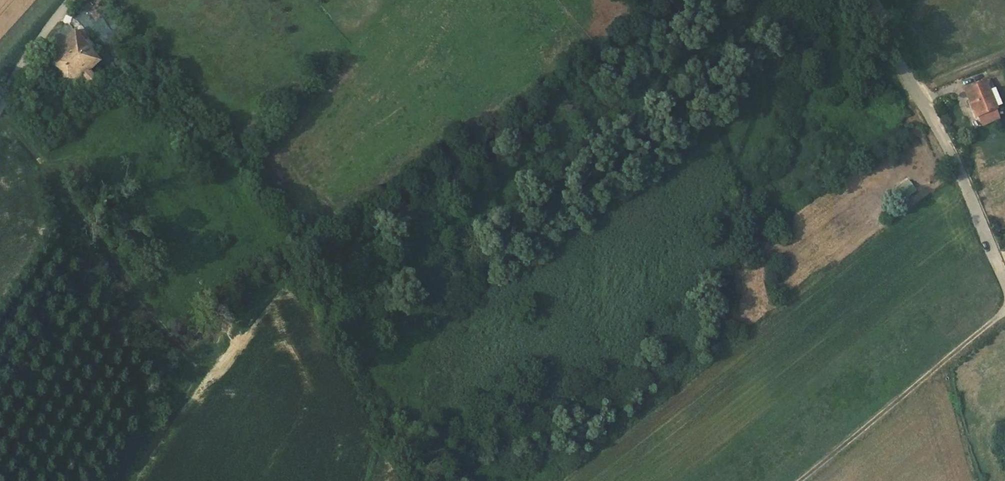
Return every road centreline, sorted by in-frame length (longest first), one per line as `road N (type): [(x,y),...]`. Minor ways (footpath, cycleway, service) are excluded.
road 1 (unclassified): [(1004,288),(879,0)]
road 2 (unclassified): [(0,109),(71,0)]

